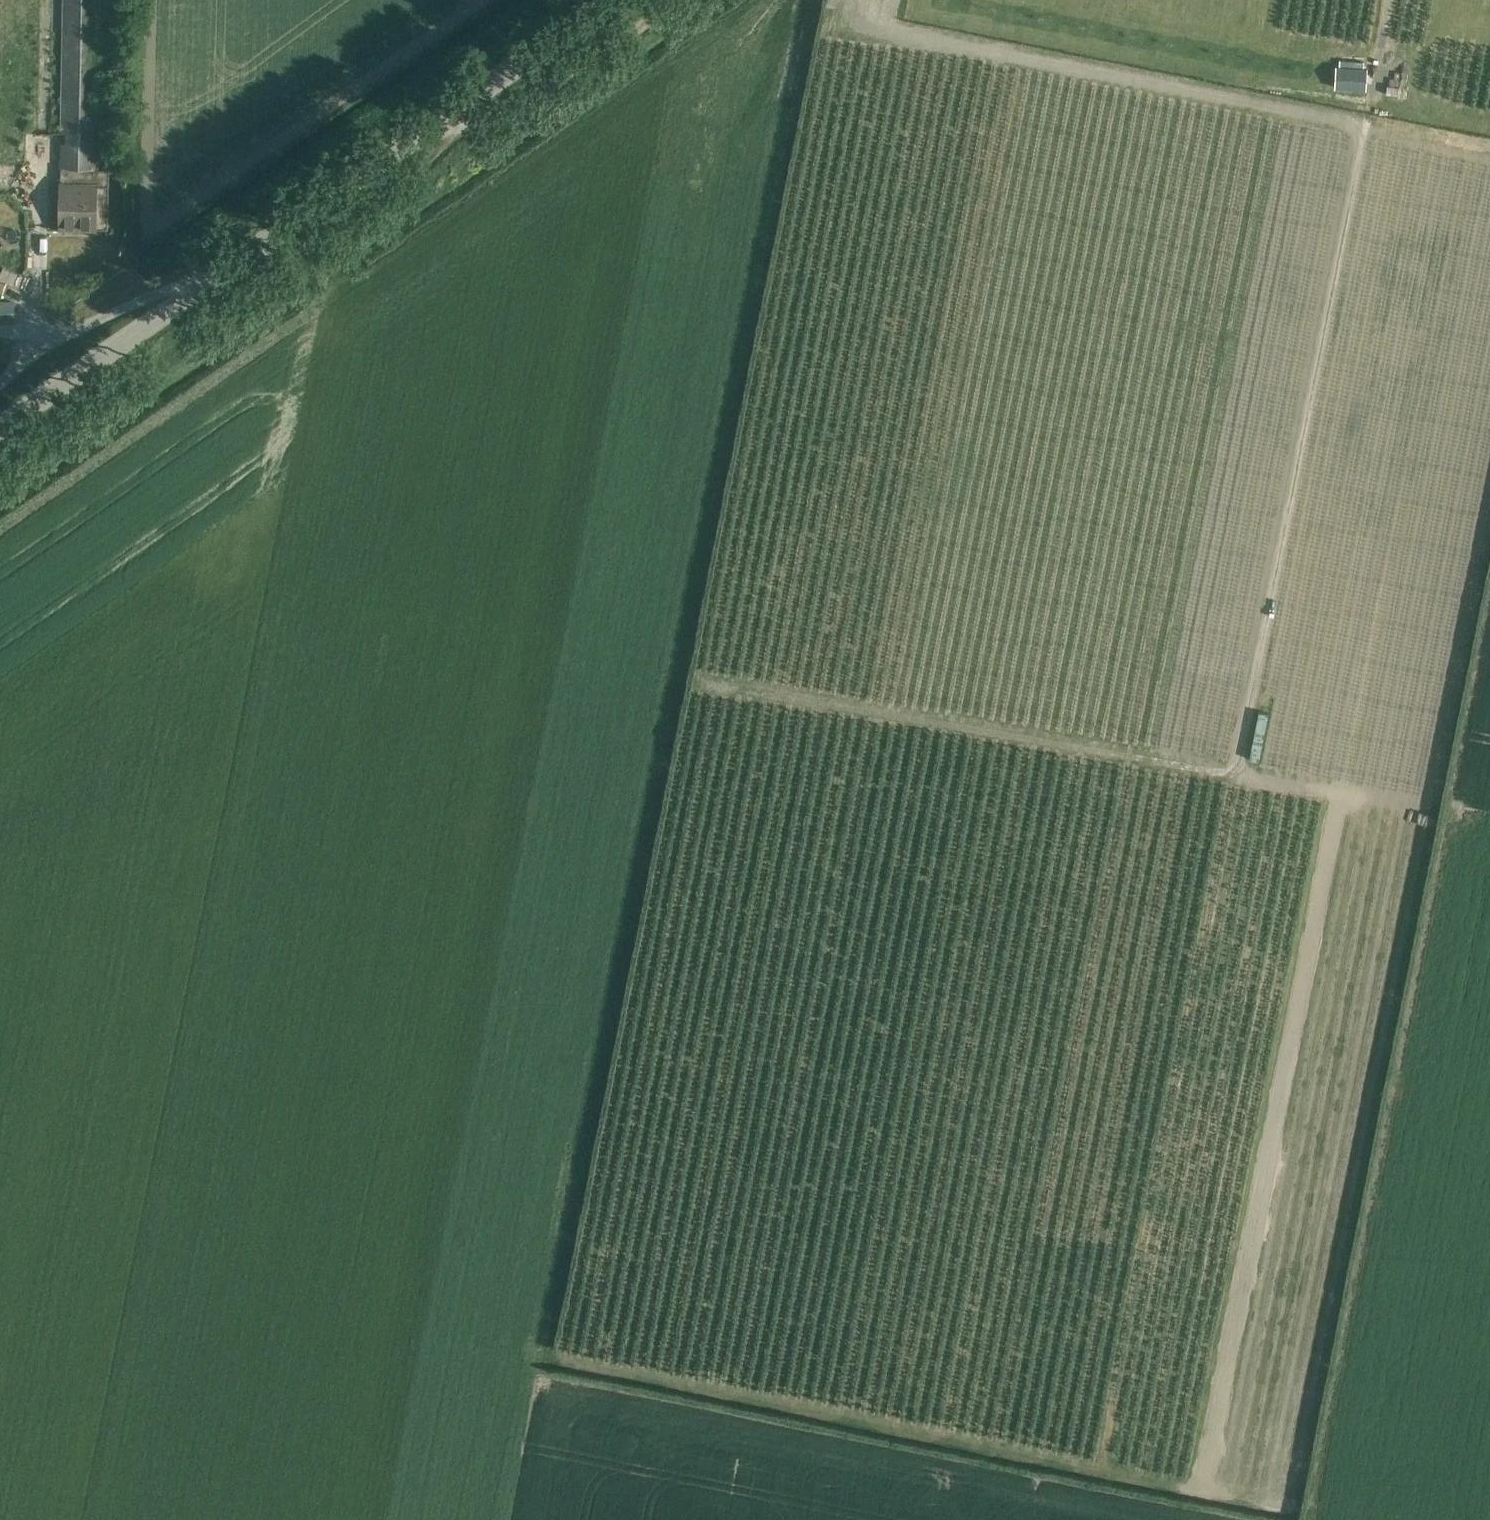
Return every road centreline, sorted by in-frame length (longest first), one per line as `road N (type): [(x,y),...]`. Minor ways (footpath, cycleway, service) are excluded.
road 1 (unclassified): [(0,429),(619,0)]

